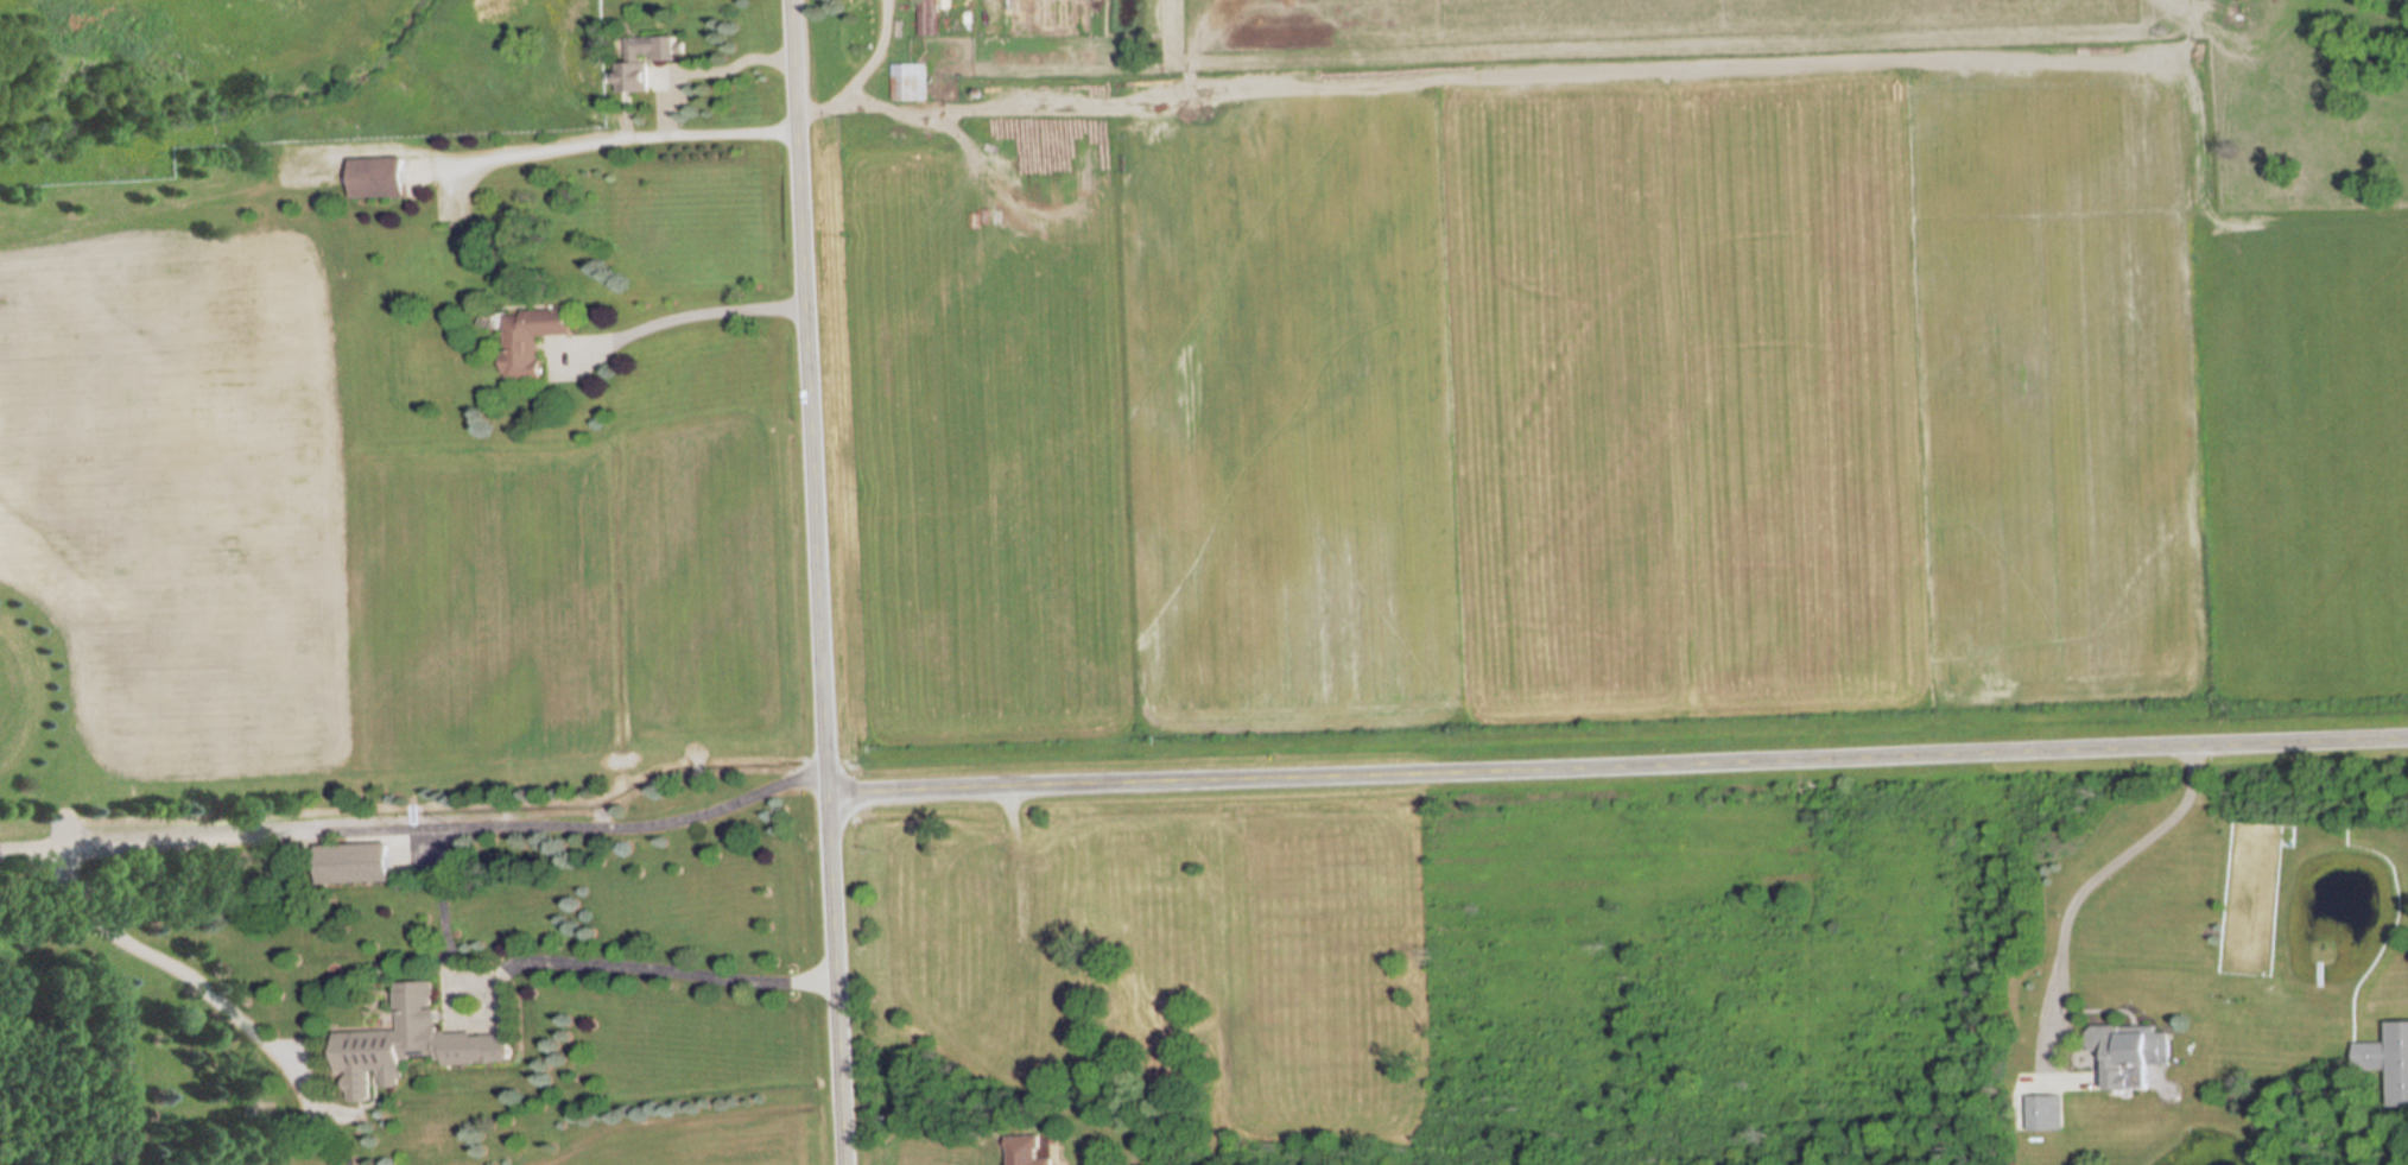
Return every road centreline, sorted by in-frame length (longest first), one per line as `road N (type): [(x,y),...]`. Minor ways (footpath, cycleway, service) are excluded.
road 1 (residential): [(826,791),(2407,741)]
road 2 (tertiary): [(789,0),(841,1164)]

